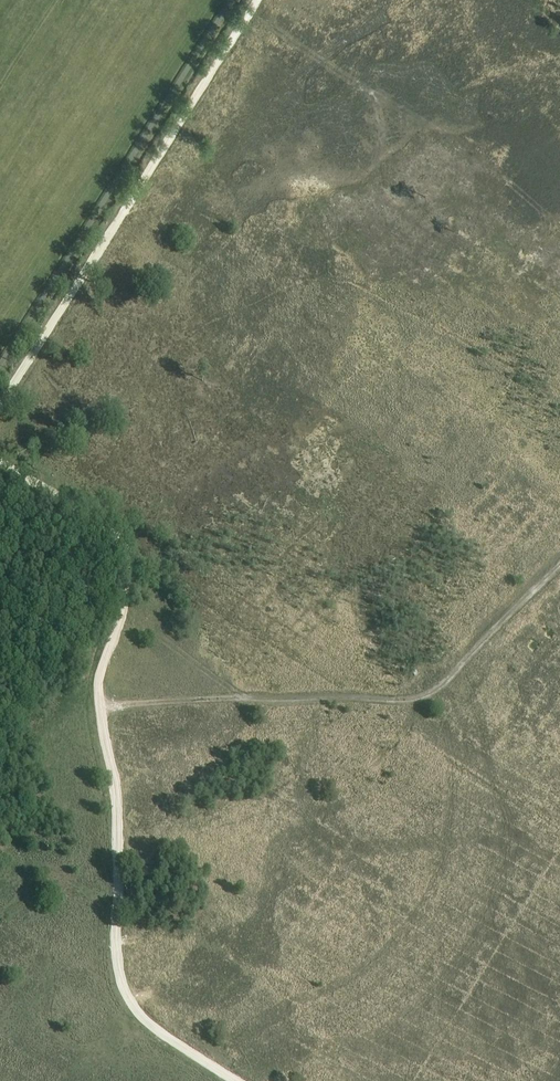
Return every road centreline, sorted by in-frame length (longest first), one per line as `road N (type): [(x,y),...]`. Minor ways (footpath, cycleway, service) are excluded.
road 1 (track): [(238,1080),(146,1022),(120,978),(115,803),(97,685),(128,589),(126,544),(113,527),(0,460)]
road 2 (track): [(98,709),(196,699),(427,695),(559,567)]
road 3 (track): [(0,404),(257,0)]

